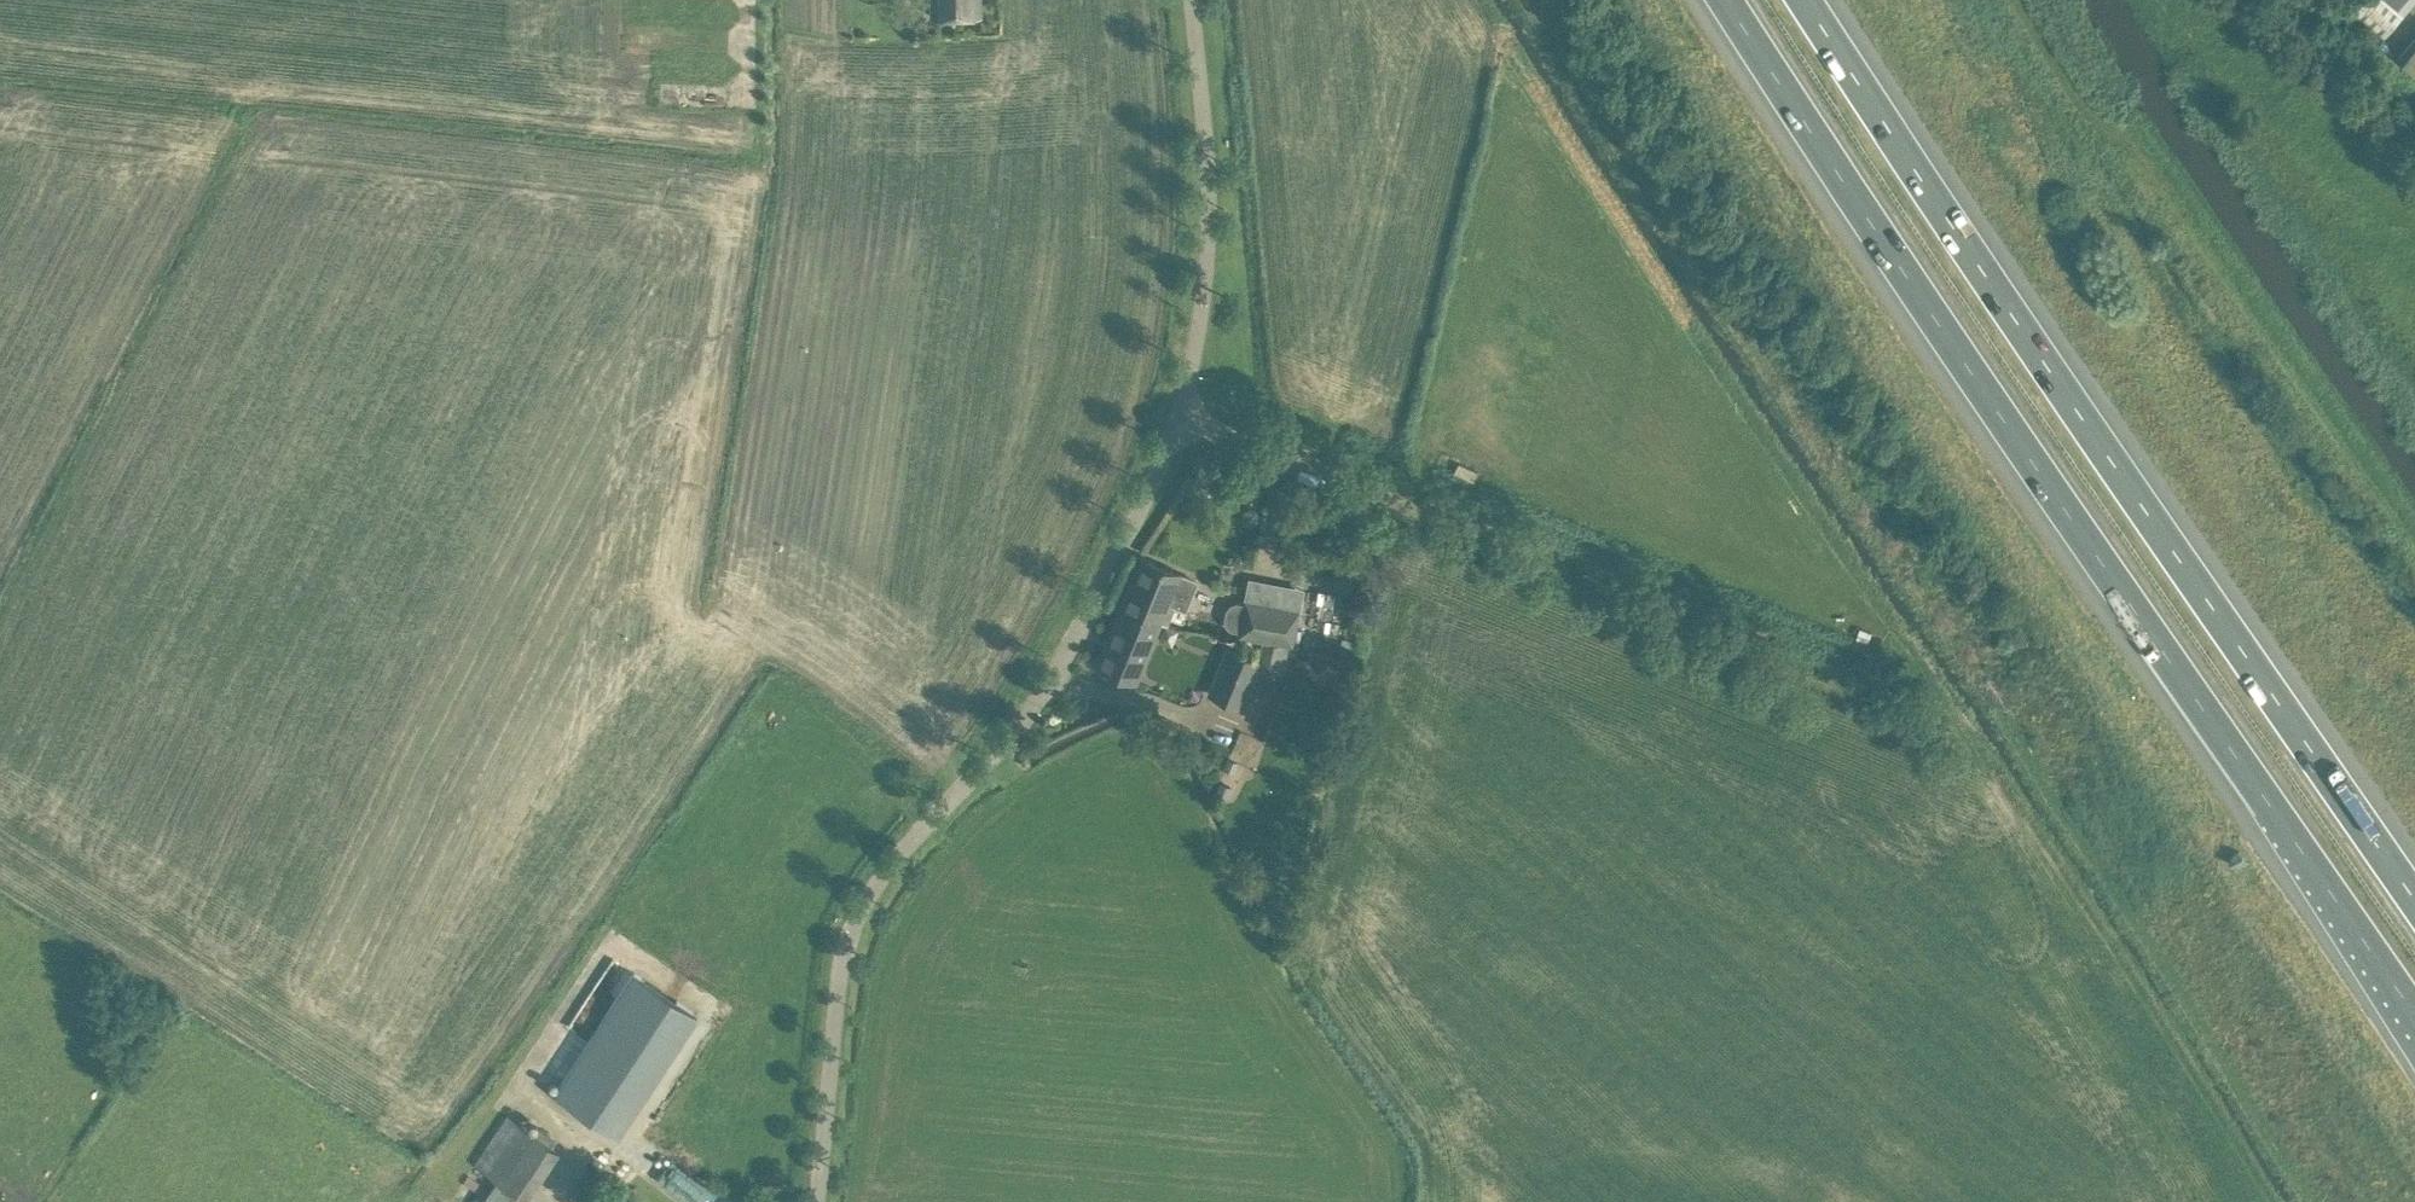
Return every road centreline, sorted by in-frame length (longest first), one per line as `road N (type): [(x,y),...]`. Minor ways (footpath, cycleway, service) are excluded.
road 1 (motorway): [(1727,0),(2027,453),(2414,1014)]
road 2 (motorway): [(2414,898),(1807,0)]
road 3 (unclassified): [(817,1201),(839,968),(853,921),(928,819),(1027,713),(1062,659),(1144,499),(1176,415)]
road 4 (unclassified): [(1902,713),(1176,415)]
road 5 (unclassified): [(1176,415),(1197,333),(1209,212),(1193,0)]
road 6 (track): [(2414,171),(2221,0)]

